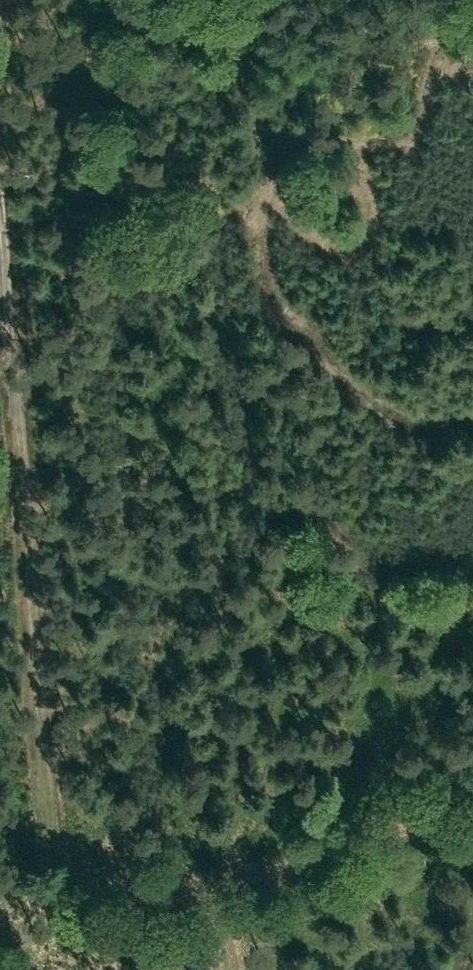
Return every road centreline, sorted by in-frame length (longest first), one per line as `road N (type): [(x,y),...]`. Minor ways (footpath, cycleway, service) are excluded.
road 1 (track): [(57,900),(0,192)]
road 2 (track): [(0,915),(472,793)]

